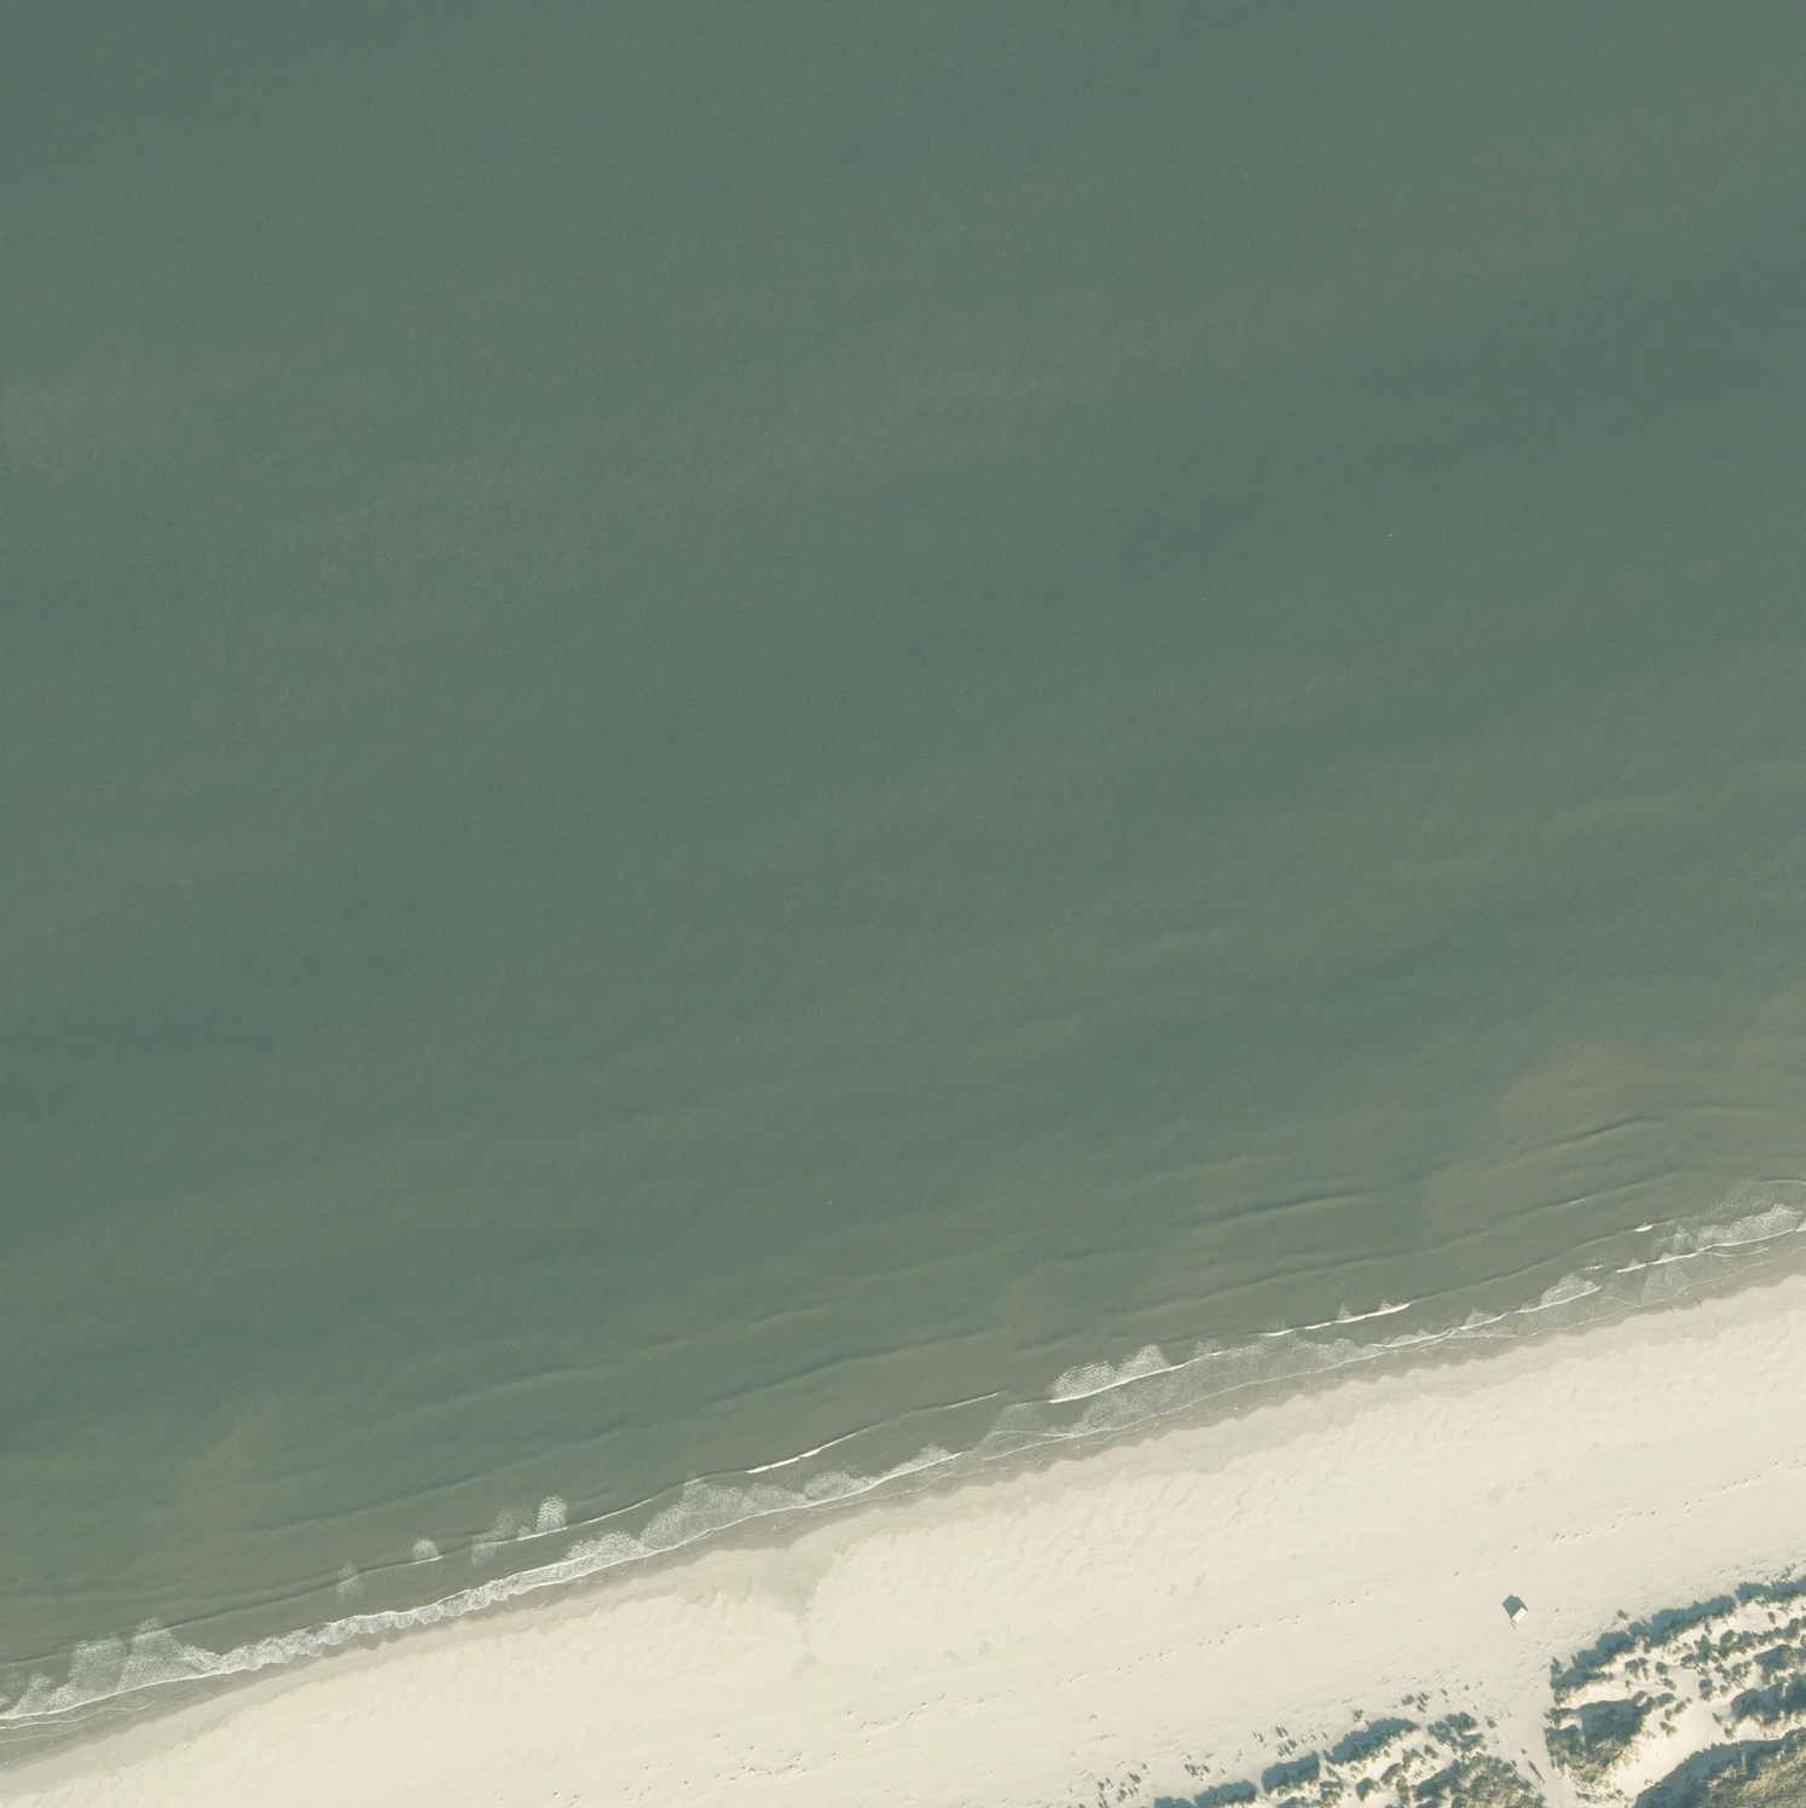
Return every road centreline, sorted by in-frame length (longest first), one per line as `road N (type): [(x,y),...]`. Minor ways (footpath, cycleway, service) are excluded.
road 1 (track): [(1566,1807),(1437,1601)]

